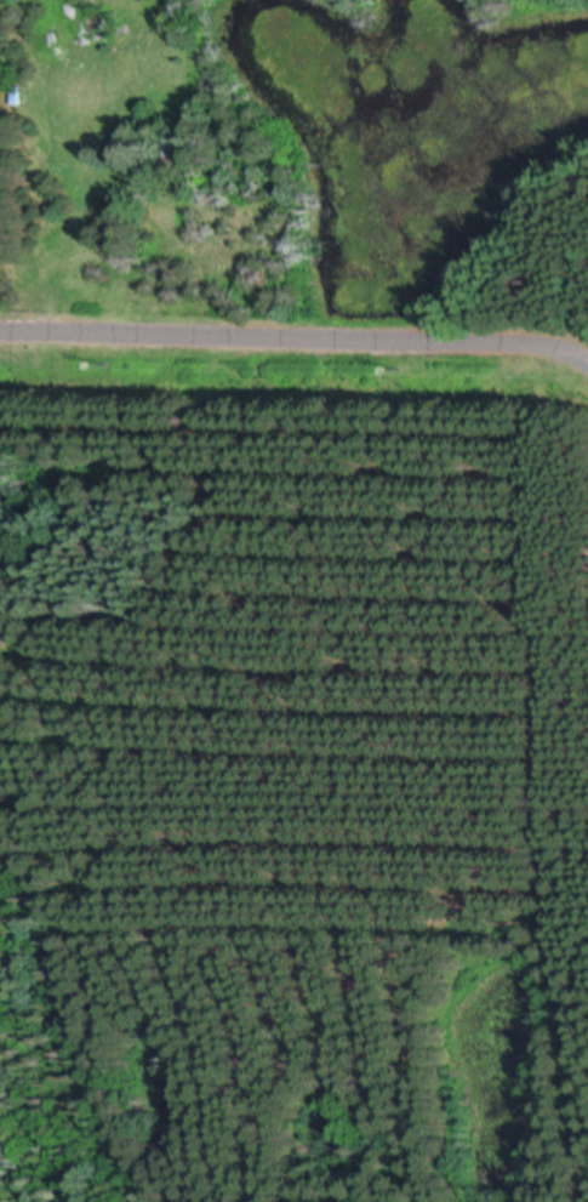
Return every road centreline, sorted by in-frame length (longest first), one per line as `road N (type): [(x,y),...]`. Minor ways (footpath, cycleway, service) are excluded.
road 1 (residential): [(587,361),(518,340),(0,328)]

